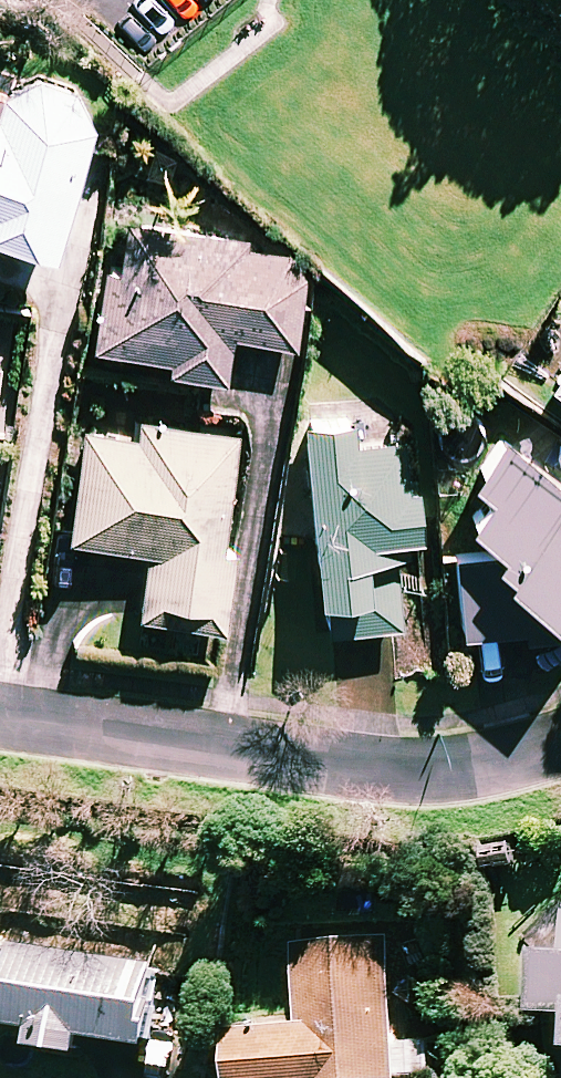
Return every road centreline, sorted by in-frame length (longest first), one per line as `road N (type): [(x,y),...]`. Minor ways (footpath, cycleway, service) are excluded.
road 1 (residential): [(0,705),(441,779),(560,736)]

